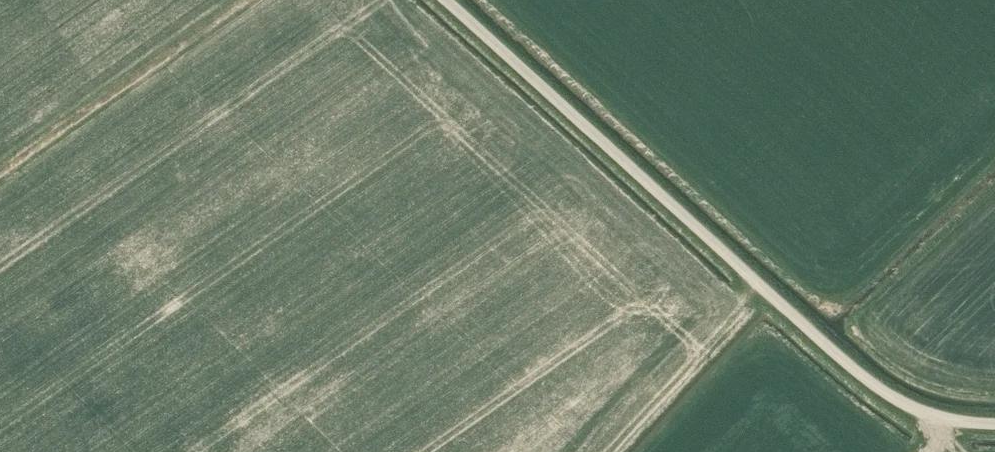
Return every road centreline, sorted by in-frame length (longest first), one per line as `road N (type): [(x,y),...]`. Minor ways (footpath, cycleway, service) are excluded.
road 1 (unclassified): [(994,429),(949,431),(887,404),(436,0)]

